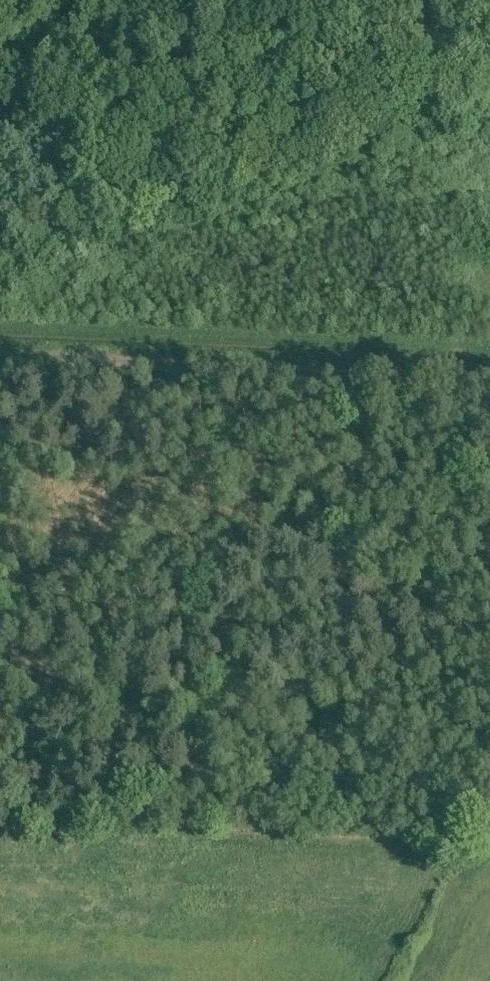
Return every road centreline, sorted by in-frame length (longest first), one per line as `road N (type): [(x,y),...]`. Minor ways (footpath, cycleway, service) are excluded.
road 1 (track): [(0,348),(489,373)]

